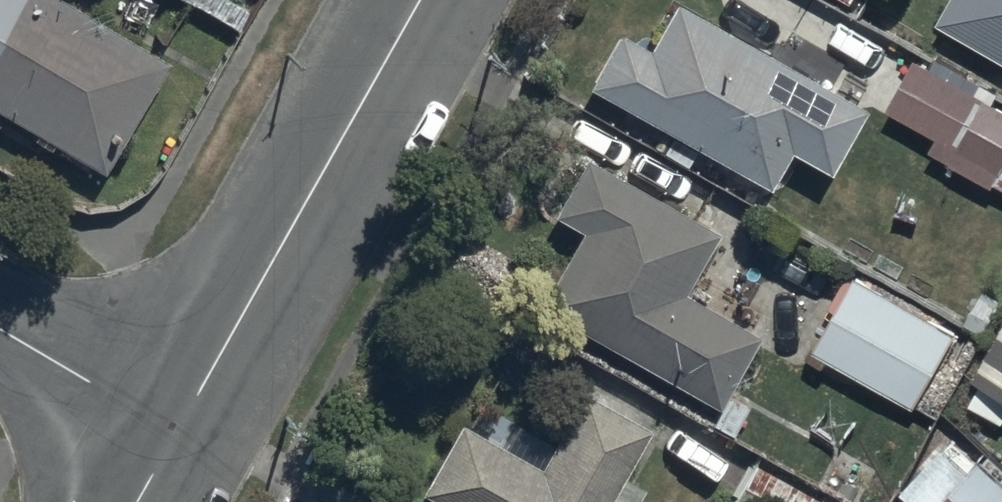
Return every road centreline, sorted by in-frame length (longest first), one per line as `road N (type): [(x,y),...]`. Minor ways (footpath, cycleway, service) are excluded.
road 1 (tertiary): [(421,0),(177,434)]
road 2 (residential): [(177,434),(0,330)]

